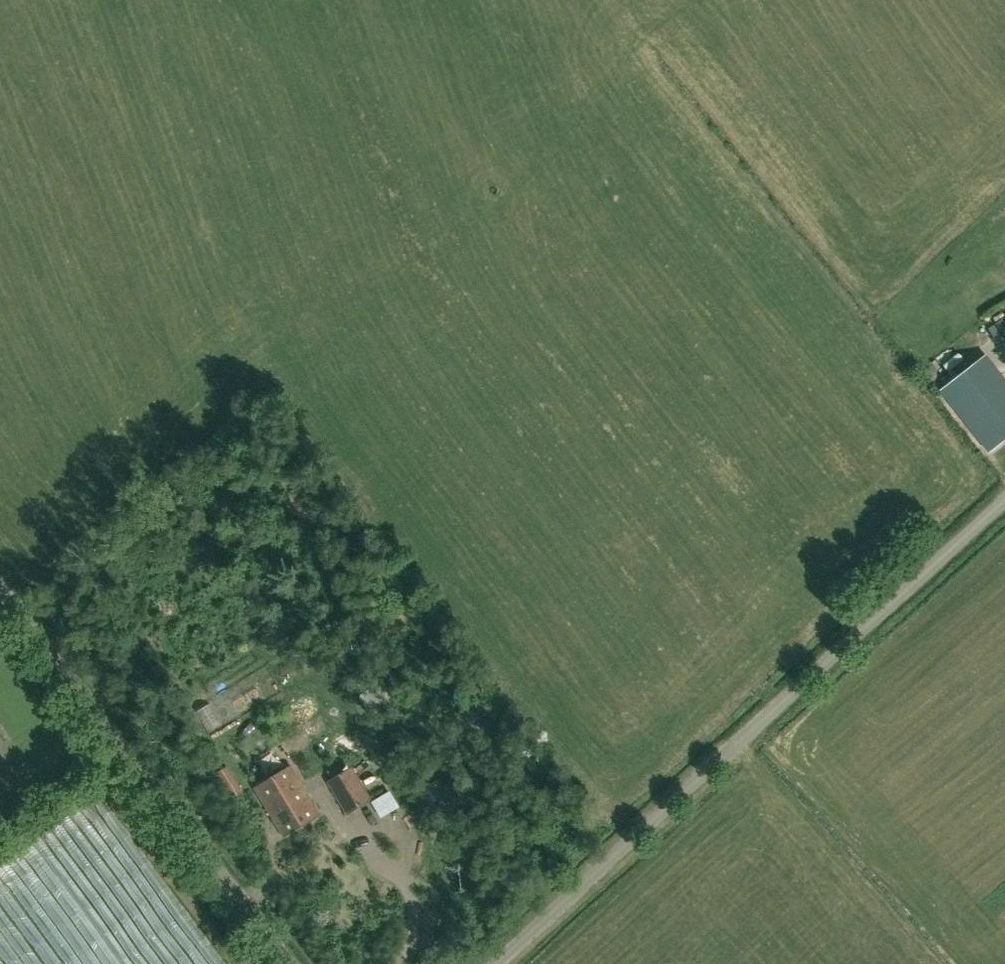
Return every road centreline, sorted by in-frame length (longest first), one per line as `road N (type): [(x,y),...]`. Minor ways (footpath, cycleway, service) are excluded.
road 1 (unclassified): [(497,963),(1004,512)]
road 2 (unclassified): [(291,963),(0,587)]

